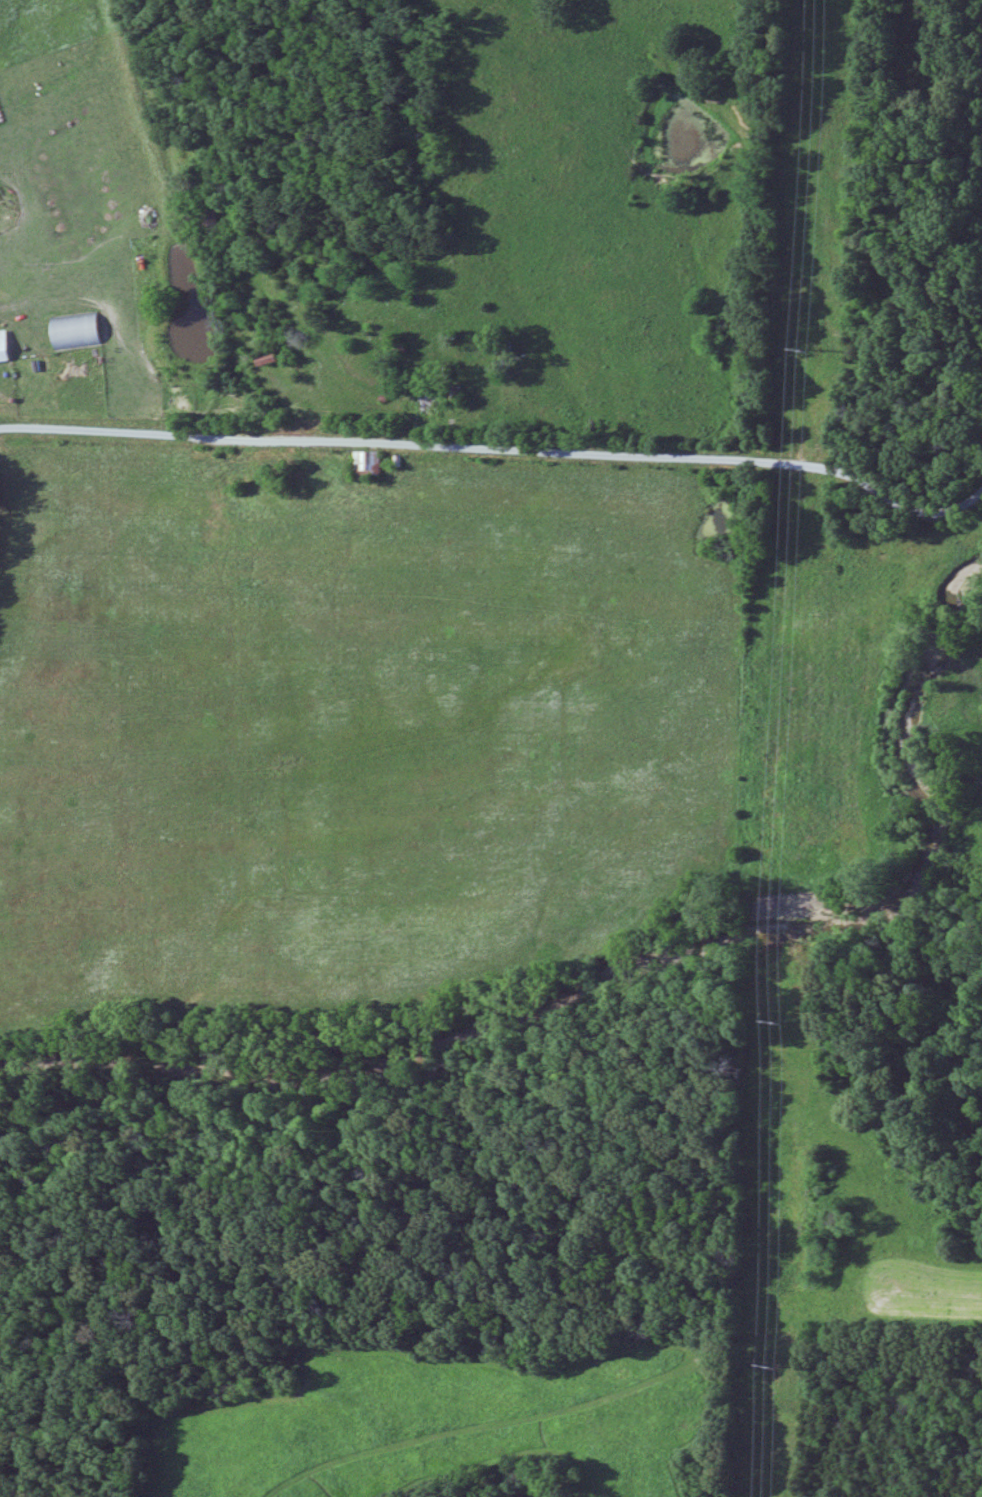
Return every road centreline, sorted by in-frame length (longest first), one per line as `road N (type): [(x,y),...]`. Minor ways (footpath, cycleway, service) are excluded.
road 1 (residential): [(0,426),(811,464),(868,481),(928,514),(959,507),(981,487)]

